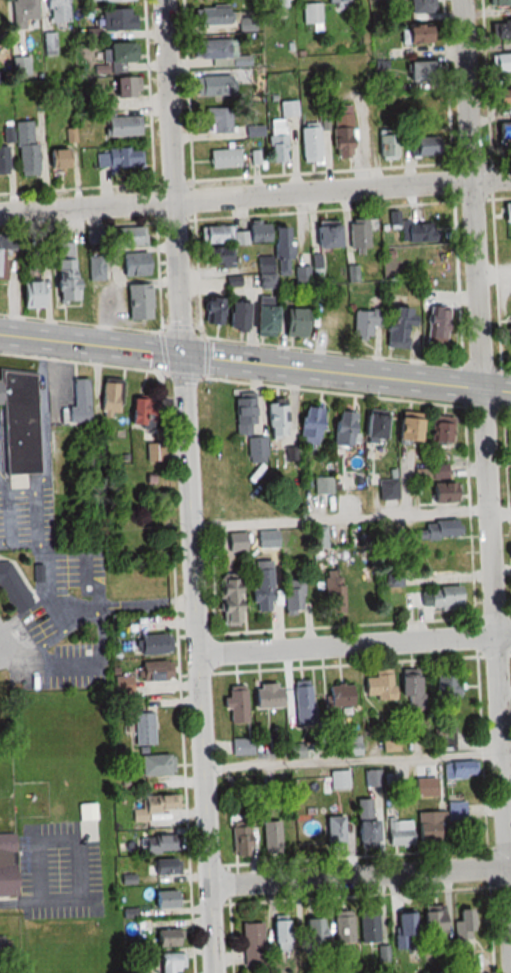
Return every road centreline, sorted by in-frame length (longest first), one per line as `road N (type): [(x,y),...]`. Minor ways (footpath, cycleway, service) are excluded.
road 1 (tertiary): [(216,972),(165,0)]
road 2 (residential): [(510,918),(464,0)]
road 3 (secondary): [(510,391),(0,333)]
road 4 (residential): [(0,212),(510,177)]
road 5 (residential): [(198,655),(510,634)]
road 6 (residential): [(213,885),(510,865)]

